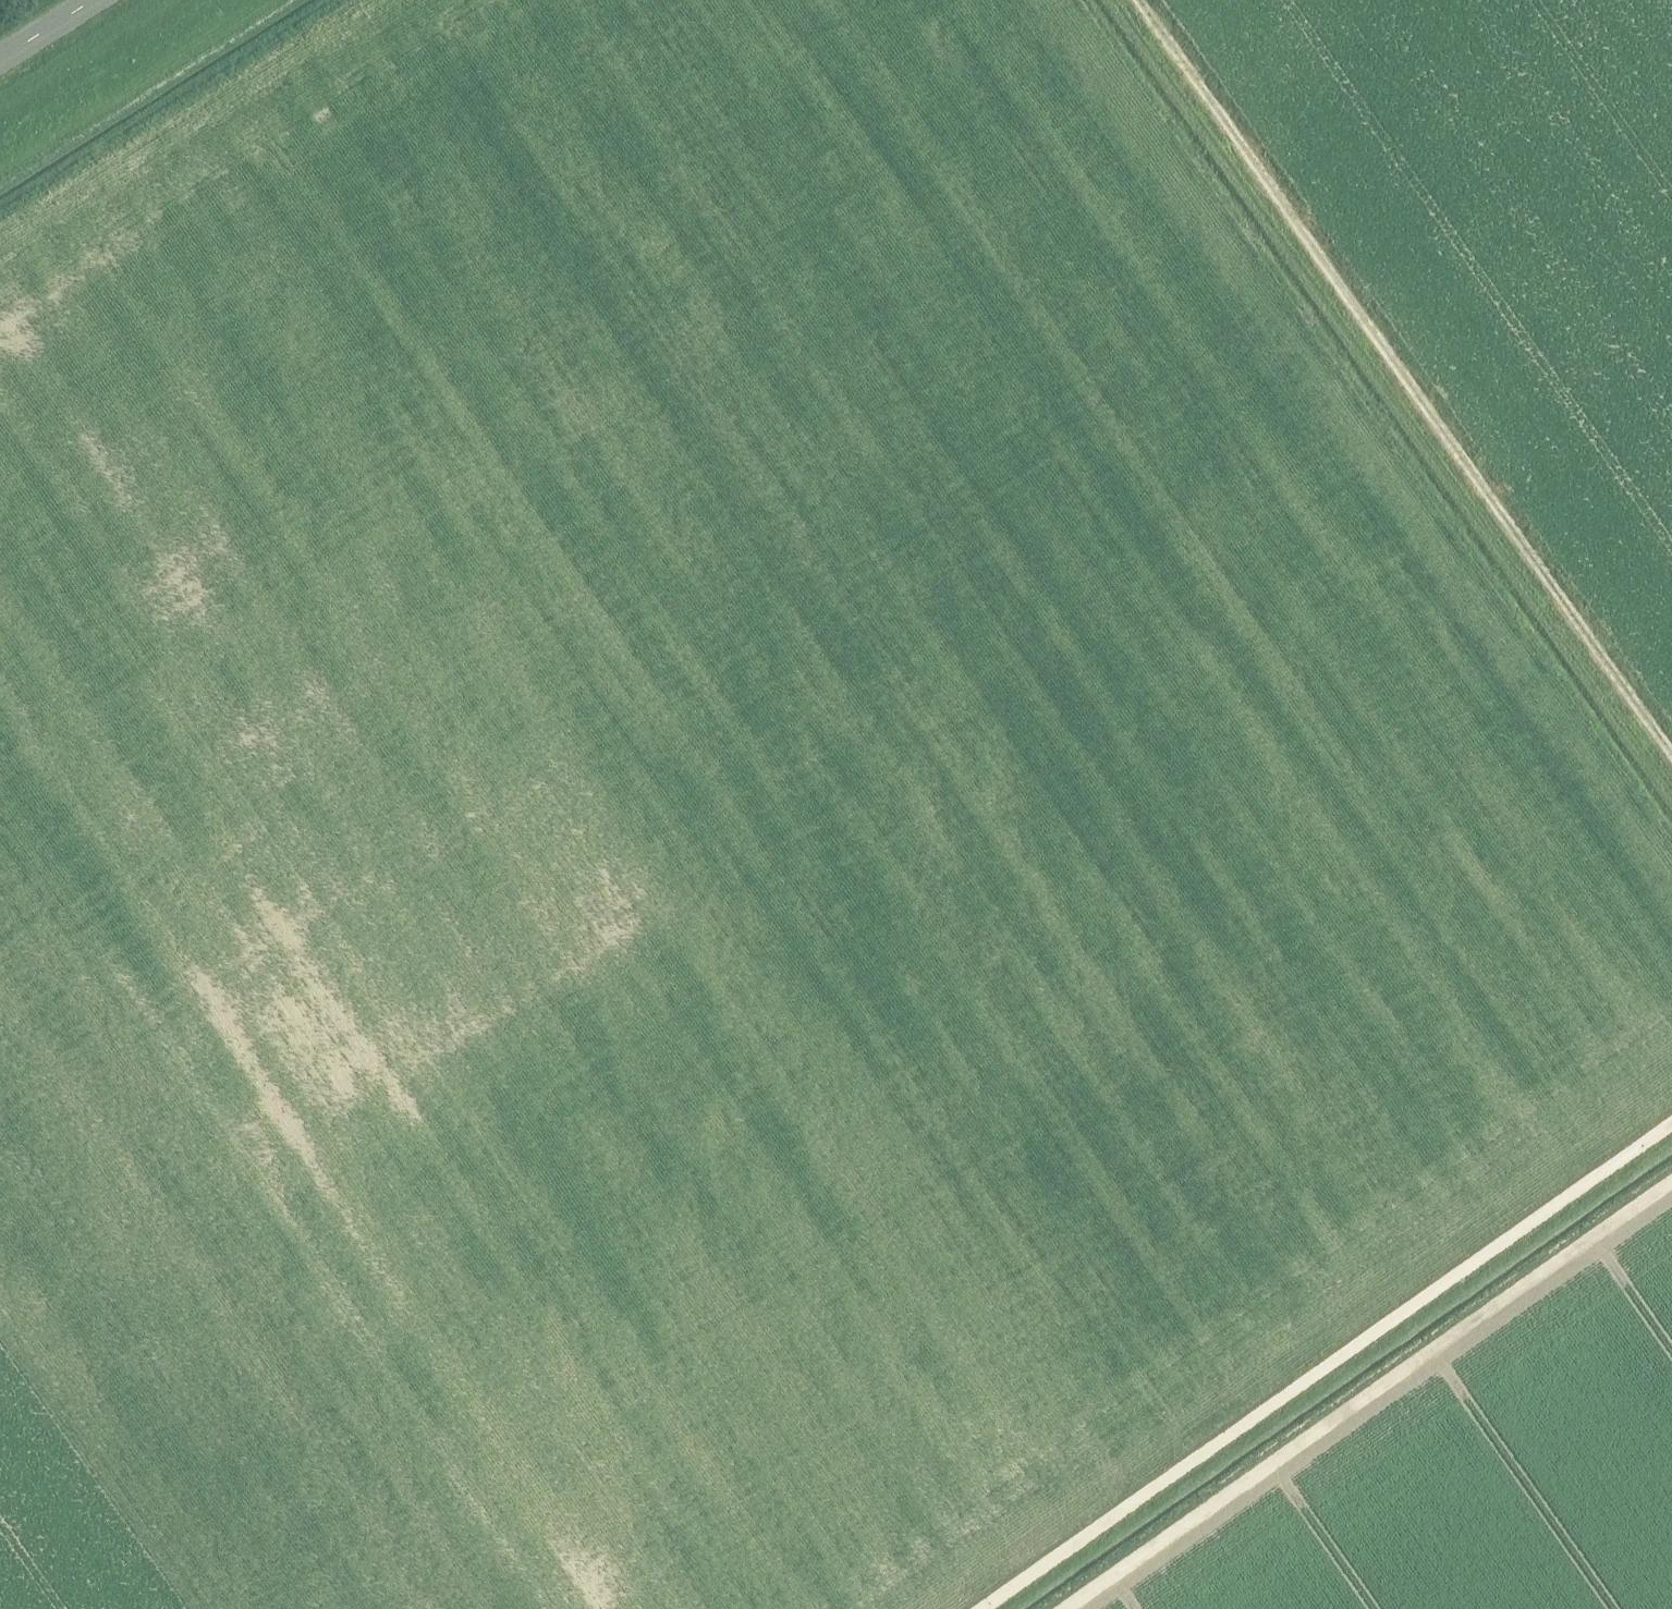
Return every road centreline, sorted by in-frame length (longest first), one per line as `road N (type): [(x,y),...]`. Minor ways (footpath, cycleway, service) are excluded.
road 1 (track): [(1140,0),(1671,757)]

